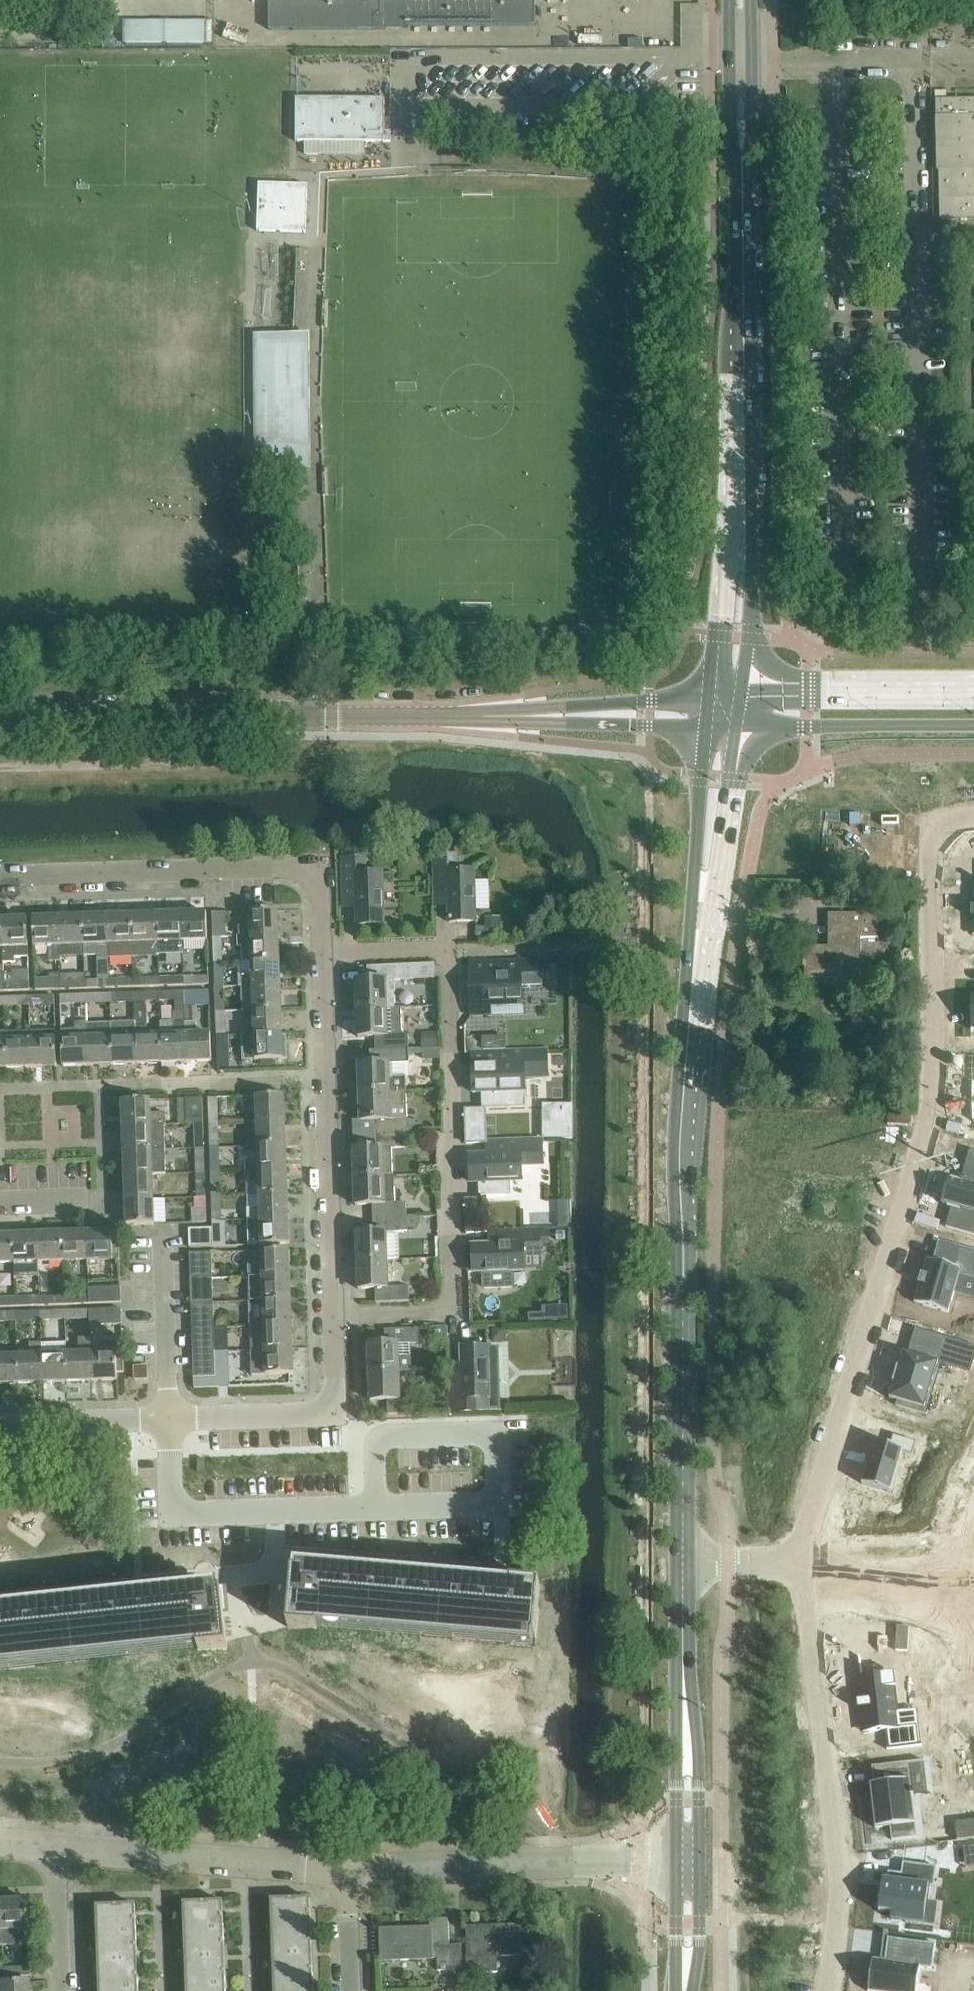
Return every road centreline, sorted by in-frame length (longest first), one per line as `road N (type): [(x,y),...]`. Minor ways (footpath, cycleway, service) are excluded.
road 1 (residential): [(973,818),(937,828),(935,1105),(800,1566)]
road 2 (tertiary): [(683,1565),(684,1114),(702,908)]
road 3 (residential): [(333,1316),(433,1313),(456,1294),(446,960),(430,949),(322,952)]
road 4 (residential): [(0,715),(536,715)]
road 5 (residential): [(800,1566),(839,1834),(828,1990)]
road 6 (residential): [(496,1502),(172,1515),(169,1416)]
road 7 (residential): [(0,876),(282,865),(311,873),(322,952)]
road 8 (residential): [(333,1316),(322,952)]
road 9 (tertiary): [(742,541),(742,184)]
road 10 (residential): [(347,1870),(54,1847)]
road 11 (residential): [(169,1416),(309,1412),(328,1398),(335,1378),(333,1316)]
road 12 (tertiary): [(735,727),(973,723)]
road 13 (tertiary): [(973,687),(740,692)]
road 14 (residential): [(577,1861),(347,1870)]
road 15 (tertiary): [(728,0),(729,117),(742,184)]
road 16 (tertiary): [(702,908),(717,866),(735,727)]
road 17 (tertiary): [(742,184),(752,118),(752,0)]
road 18 (tertiary): [(706,727),(693,865),(702,908)]
road 19 (residential): [(710,694),(536,715)]
road 20 (residential): [(536,715),(567,723),(706,727)]
road 21 (residential): [(0,1422),(169,1416)]
road 22 (tertiary): [(742,541),(724,570),(710,694)]
road 23 (tertiary): [(683,1718),(683,1565)]
road 24 (tertiary): [(740,692),(751,575),(742,541)]
road 25 (residential): [(60,1990),(54,1847)]
road 26 (tertiary): [(700,1858),(700,1779),(683,1718)]
road 27 (tertiary): [(683,1718),(676,1859)]
road 28 (tertiary): [(685,1982),(701,1937),(700,1858)]
road 29 (tertiary): [(676,1859),(685,1982)]
road 30 (residential): [(351,1990),(347,1870)]

